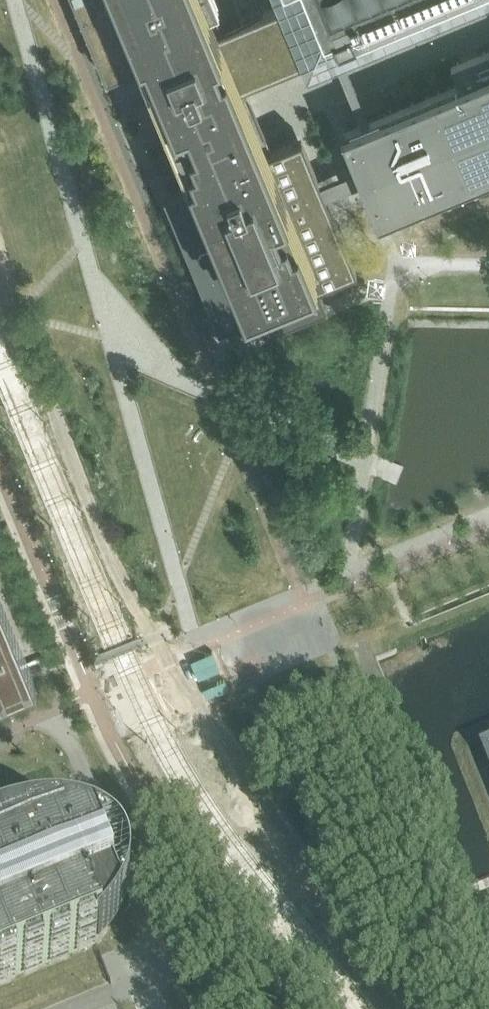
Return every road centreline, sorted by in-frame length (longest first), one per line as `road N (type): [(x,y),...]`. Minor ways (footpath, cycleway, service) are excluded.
road 1 (unclassified): [(170,130),(269,92),(304,105),(488,31)]

